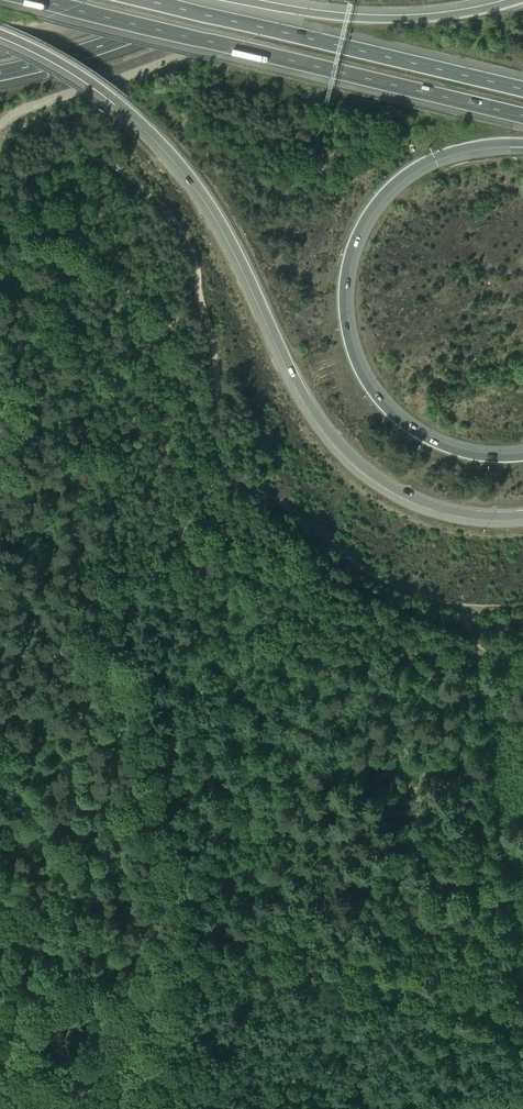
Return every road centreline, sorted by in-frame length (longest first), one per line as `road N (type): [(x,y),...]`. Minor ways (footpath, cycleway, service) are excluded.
road 1 (track): [(220,1108),(212,1085),(153,1025),(145,1000),(136,783),(105,712),(42,361),(0,238)]
road 2 (motorway): [(0,33),(113,97),(175,160),(218,221),(300,394),(352,460),(432,507),(522,517)]
road 3 (motorway): [(522,455),(466,452),(407,425),(362,373),(344,301),(357,236),(397,182),(460,150),(522,143)]
road 4 (motorway): [(37,0),(522,115)]
road 5 (motorway): [(522,89),(149,0)]
road 6 (motorway): [(519,0),(398,19),(252,0)]
road 7 (motorway): [(0,73),(118,40),(215,0)]

